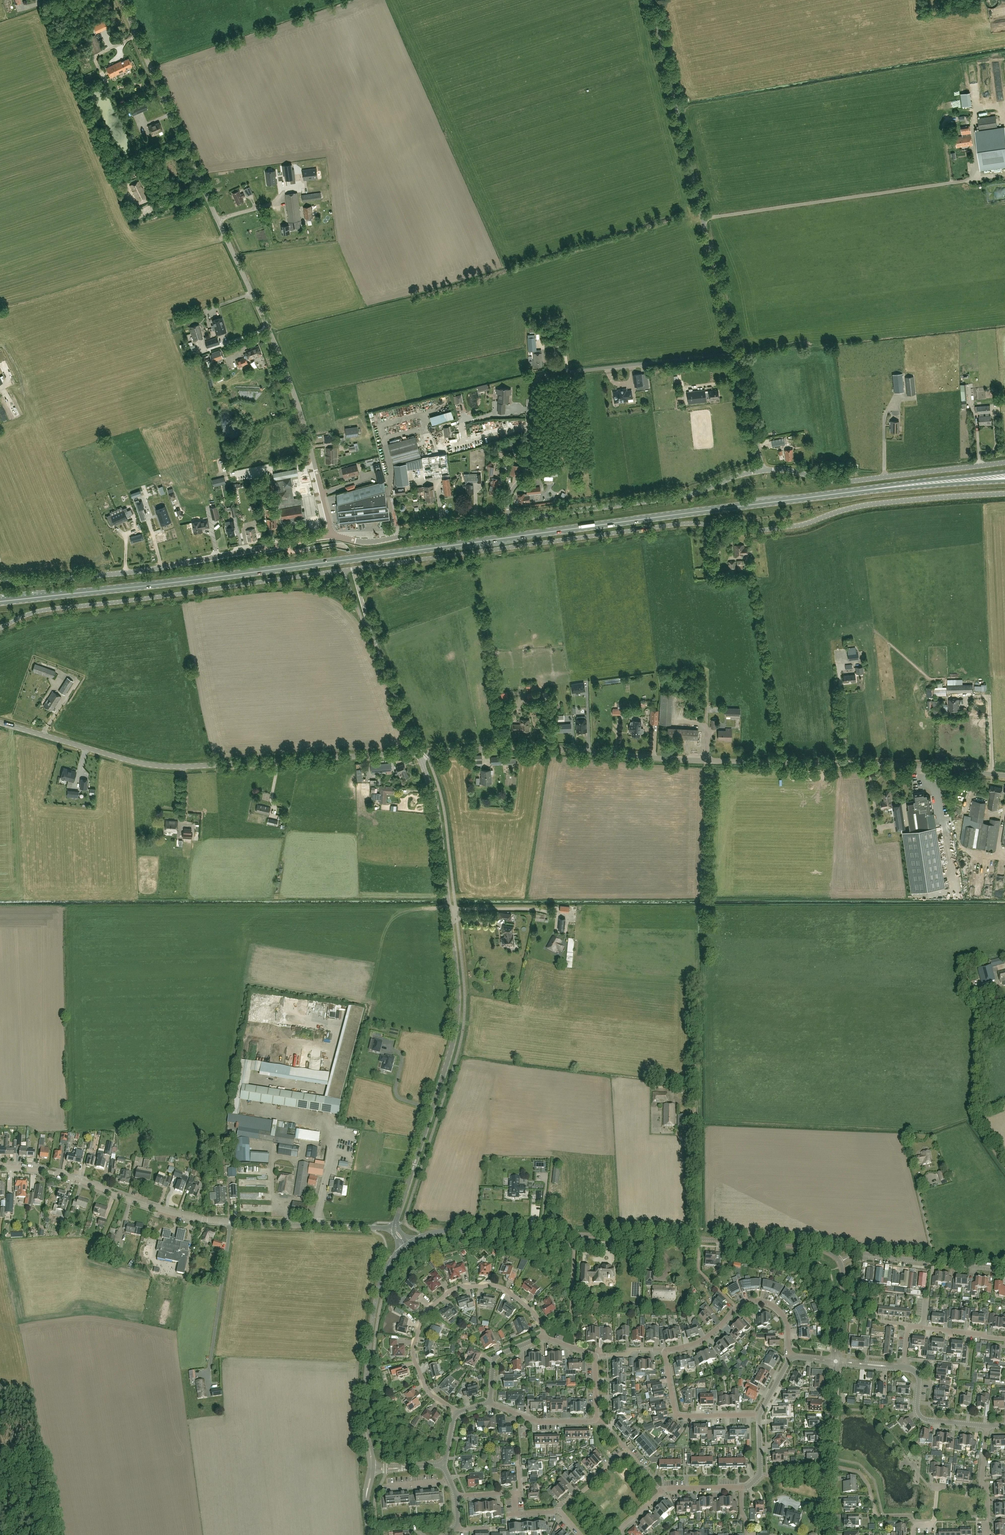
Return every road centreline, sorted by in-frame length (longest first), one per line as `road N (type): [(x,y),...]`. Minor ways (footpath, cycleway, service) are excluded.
road 1 (unclassified): [(0,628),(51,609),(680,524),(755,531),(868,504),(1004,493)]
road 2 (primary): [(898,486),(4,601)]
road 3 (unclassified): [(1004,776),(543,748),(420,758)]
road 4 (unclassified): [(333,536),(282,359),(120,0)]
road 5 (tertiary): [(396,1228),(457,1018),(439,820),(420,758)]
road 6 (tertiary): [(840,1262),(816,1249),(673,1238),(453,1230),(406,1246)]
road 7 (tertiary): [(0,722),(168,766),(420,758)]
road 8 (residential): [(0,1168),(51,1173),(201,1219),(374,1227)]
road 9 (unclassified): [(735,353),(539,378),(528,465),(511,493),(508,520)]
road 10 (unclassified): [(0,578),(126,573),(333,536)]
road 11 (residential): [(455,1414),(423,1389),(414,1350),(435,1300),(475,1288),(496,1291),(530,1312),(543,1337)]
road 12 (unclassified): [(508,520),(685,496),(763,470)]
road 13 (unclassified): [(701,219),(947,184)]
road 14 (unclassified): [(763,470),(850,481),(1004,462)]
road 15 (tertiary): [(372,1468),(364,1414),(375,1301),(406,1246)]
road 16 (unclassified): [(701,219),(650,0)]
road 17 (residential): [(667,1351),(701,1342),(737,1307),(756,1301),(784,1316),(793,1358)]
road 18 (unclassified): [(333,536),(374,541),(508,520)]
road 19 (residential): [(490,1403),(539,1422),(596,1420),(595,1356)]
road 20 (tertiary): [(827,1534),(836,1361)]
road 21 (track): [(1004,1166),(973,1115),(978,1008)]
road 22 (residential): [(1004,1270),(860,1254),(840,1262)]
road 23 (residential): [(759,1415),(761,1474),(747,1488),(663,1491)]
road 24 (residential): [(759,1415),(679,1417),(667,1351)]
road 25 (residential): [(558,1511),(626,1451),(663,1491)]
road 26 (unclassified): [(735,353),(701,219)]
road 27 (tertiary): [(904,1368),(918,1375),(922,1418),(987,1426)]
road 28 (unclassified): [(763,470),(735,353)]

